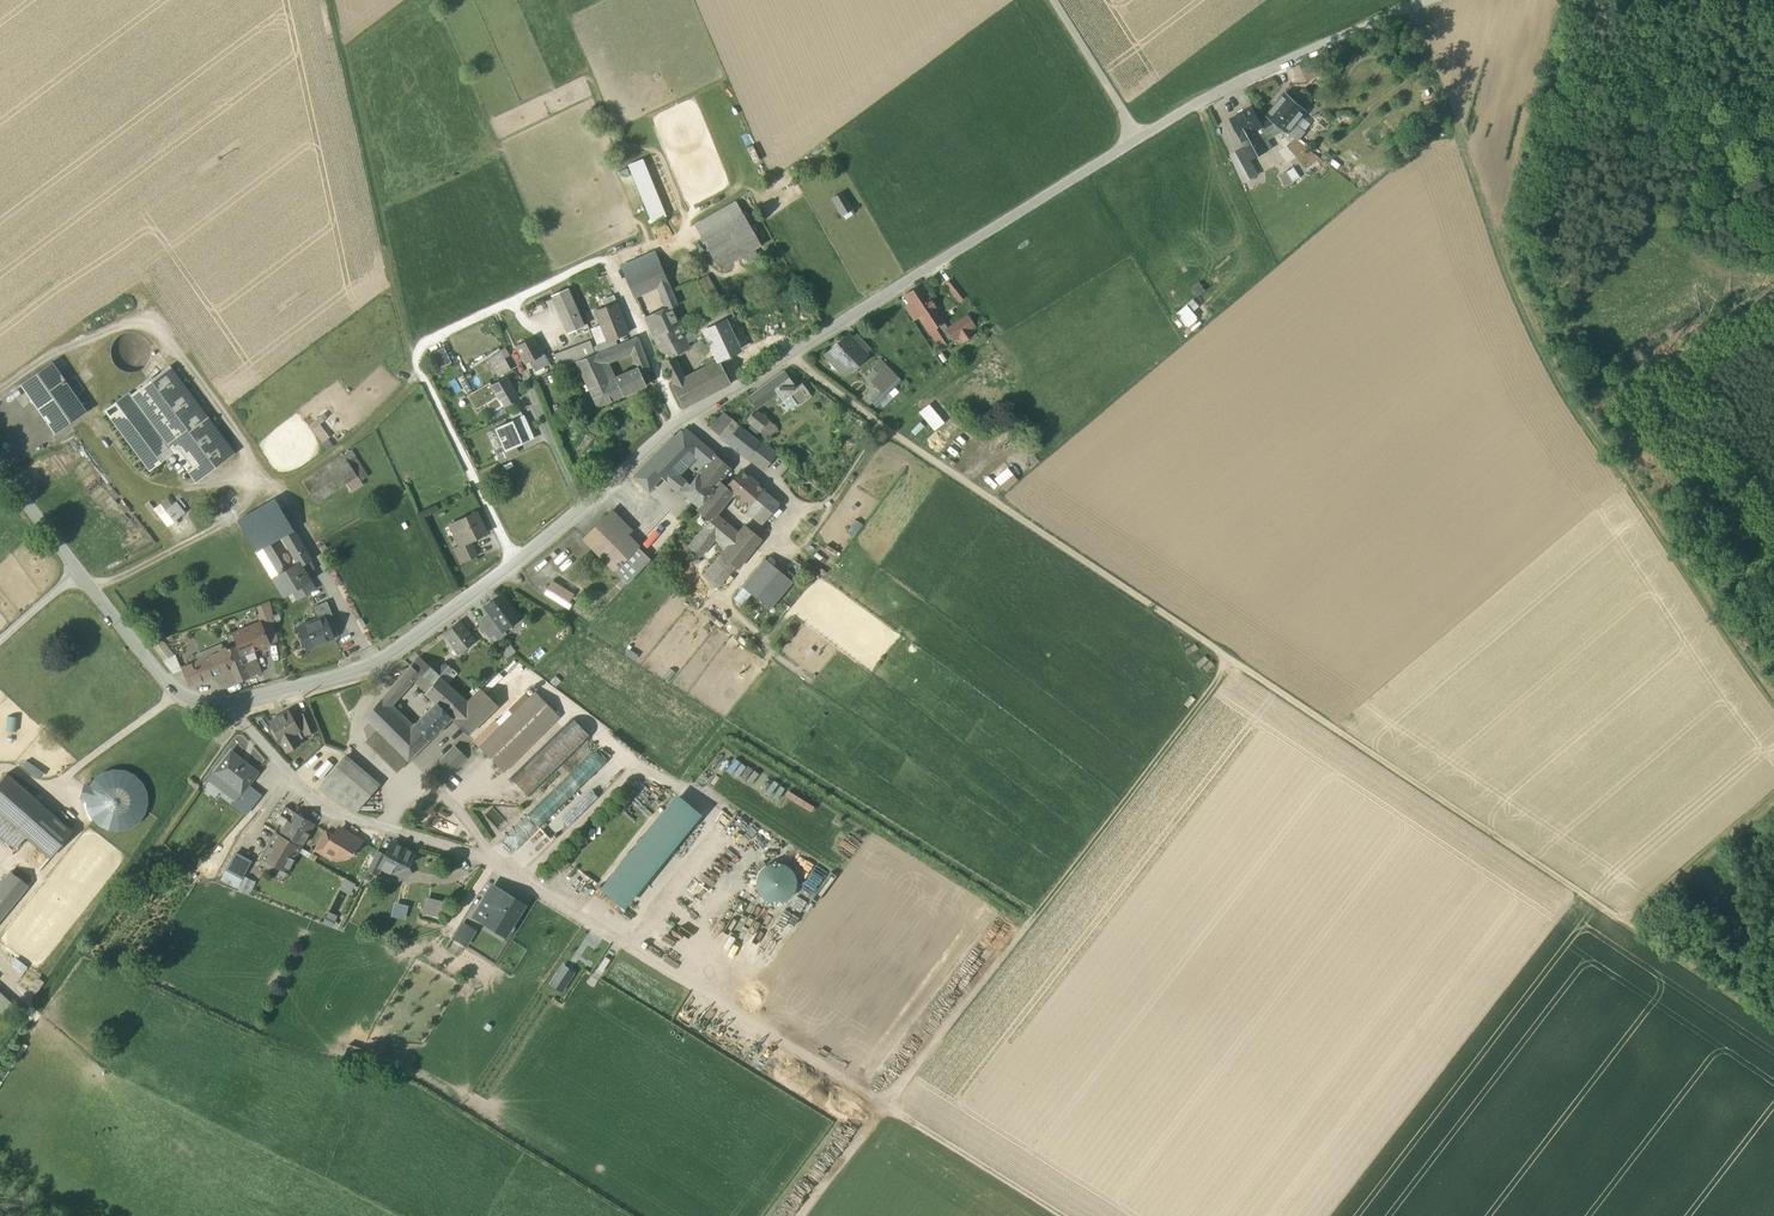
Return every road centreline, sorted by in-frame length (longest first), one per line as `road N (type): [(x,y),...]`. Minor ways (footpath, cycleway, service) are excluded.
road 1 (residential): [(1420,0),(1204,100),(680,419),(514,564),(367,666),(227,709)]
road 2 (track): [(787,357),(1623,921),(1728,829)]
road 3 (track): [(1406,7),(1559,383),(1773,706)]
road 4 (track): [(1233,660),(802,1215)]
road 5 (track): [(546,895),(1065,1215)]
road 6 (residential): [(227,709),(323,810),(483,857),(546,895)]
road 7 (track): [(412,349),(328,0)]
road 8 (residential): [(227,709),(178,692),(77,574)]
road 9 (track): [(1623,921),(1773,1022)]
road 10 (track): [(1054,0),(1140,138)]
road 11 (track): [(178,692),(49,789)]
road 12 (unclassified): [(77,574),(0,469)]

